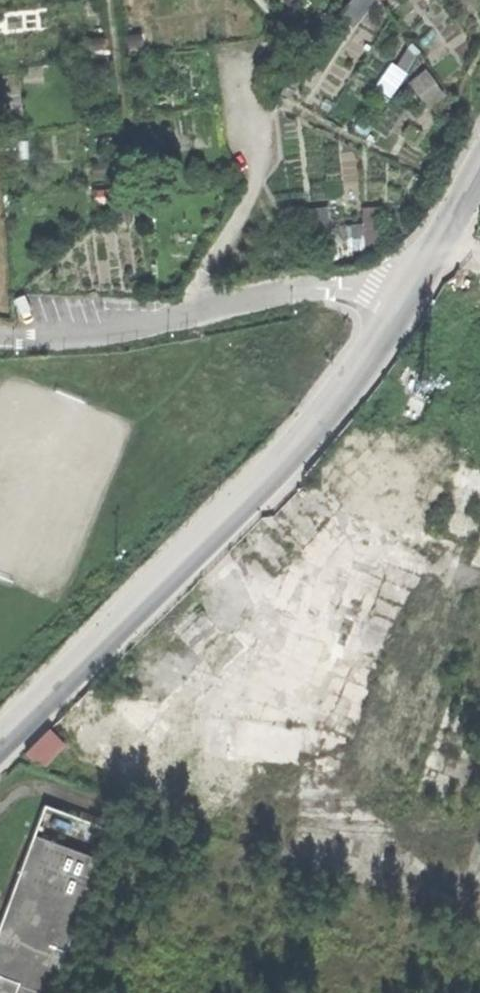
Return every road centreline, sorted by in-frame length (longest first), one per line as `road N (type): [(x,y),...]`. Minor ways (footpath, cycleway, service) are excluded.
road 1 (unclassified): [(0,754),(350,393),(405,302)]
road 2 (residential): [(405,302),(325,286),(125,333),(0,337)]
road 3 (unclassified): [(405,302),(479,167)]

